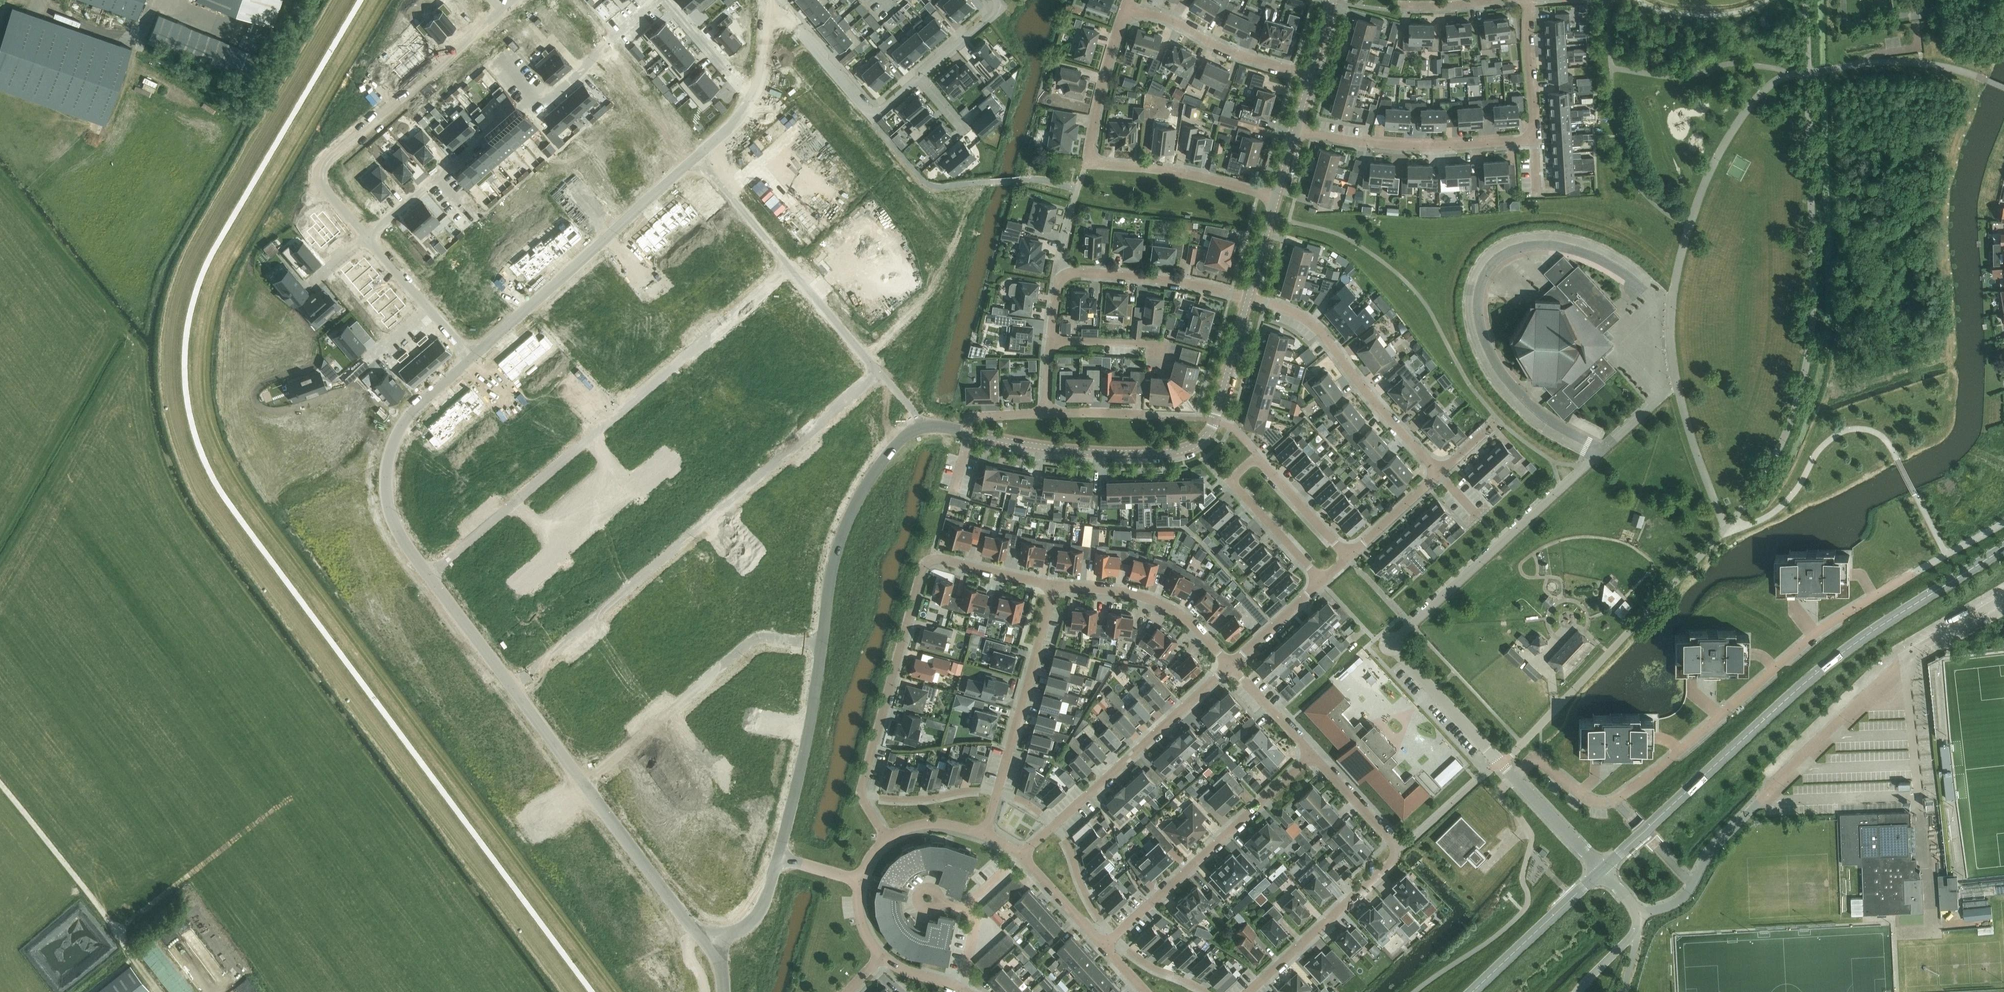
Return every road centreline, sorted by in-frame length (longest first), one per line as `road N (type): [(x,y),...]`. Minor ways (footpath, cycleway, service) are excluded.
road 1 (secondary): [(1603,869),(1809,679),(2003,549)]
road 2 (residential): [(1915,573),(1818,632),(1616,801),(1590,799),(1540,761),(1515,777)]
road 3 (residential): [(2003,599),(1905,657),(1764,793),(1709,854),(1686,895),(1637,914)]
road 4 (residential): [(787,263),(425,570)]
road 5 (unclassified): [(779,855),(809,728),(834,555),(885,456),(922,425)]
road 6 (residential): [(1501,763),(1392,642),(1602,450)]
road 7 (residential): [(968,432),(1086,453),(1184,450),(1211,429),(1249,298)]
road 8 (residential): [(367,238),(656,0)]
road 9 (residential): [(860,793),(927,558),(1054,585)]
road 10 (residential): [(367,238),(308,166),(511,0)]
road 11 (residential): [(1277,197),(1090,155),(1124,11)]
road 12 (residential): [(1247,991),(1400,850),(1313,758)]
road 13 (residential): [(466,356),(684,171),(725,163)]
road 14 (residential): [(1347,556),(1253,460),(1234,484),(1321,581)]
road 15 (residential): [(1114,936),(1313,758)]
road 16 (residential): [(1439,474),(1318,330),(1249,298)]
road 17 (residential): [(425,570),(391,522),(383,467),(406,410),(466,356)]
road 18 (residential): [(718,945),(685,920),(561,750)]
road 19 (residential): [(1534,139),(1403,146),(1295,128)]
road 20 (residential): [(1054,825),(1229,664)]
road 21 (residential): [(748,613),(561,750)]
road 22 (residential): [(561,750),(425,570)]
road 23 (residential): [(997,793),(1054,585)]
road 24 (residential): [(920,75),(872,114),(788,19),(766,19)]
road 25 (residential): [(1229,664),(1161,604),(1112,589),(1054,585)]
road 26 (residential): [(1124,11),(1161,16),(1243,56),(1311,74)]
road 27 (residential): [(1059,278),(1076,271),(1153,278),(1249,298)]
road 28 (secondary): [(1473,991),(1603,869)]
road 29 (residential): [(747,485),(879,370)]
road 30 (residential): [(466,356),(367,238)]
road 31 (residential): [(787,263),(879,370)]
road 32 (residential): [(1527,0),(1534,139)]
road 33 (residential): [(997,793),(901,799),(860,793)]
road 34 (residential): [(666,0),(752,99)]
road 35 (residential): [(1515,777),(1603,869)]
road 36 (residential): [(1114,936),(1054,825)]
road 37 (residential): [(1313,758),(1229,664)]
road 38 (residential): [(1229,664),(1321,581)]
road 39 (residential): [(1347,556),(1439,474)]
road 40 (residential): [(1021,856),(1103,946)]
road 41 (residential): [(725,163),(739,207),(787,263)]

